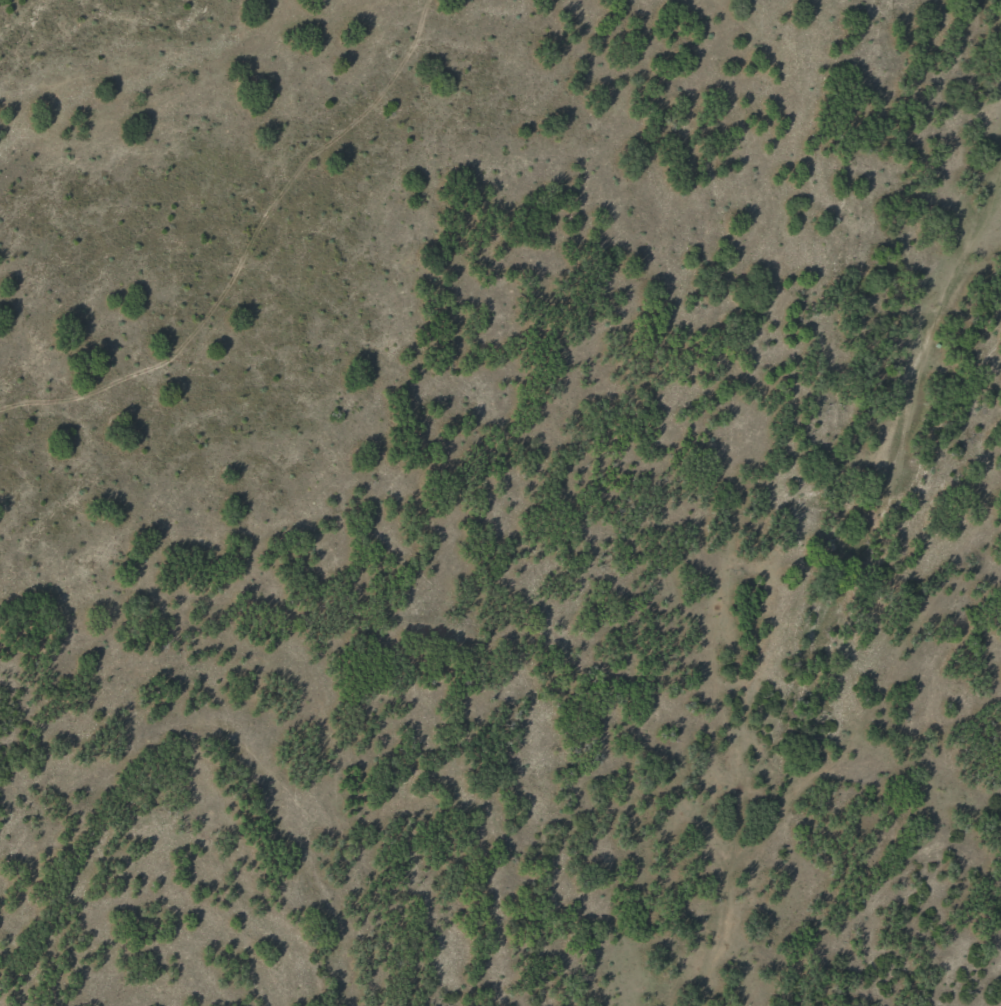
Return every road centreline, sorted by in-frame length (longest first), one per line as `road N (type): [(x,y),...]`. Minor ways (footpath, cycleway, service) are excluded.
road 1 (residential): [(778,1005),(963,637),(1000,582)]

